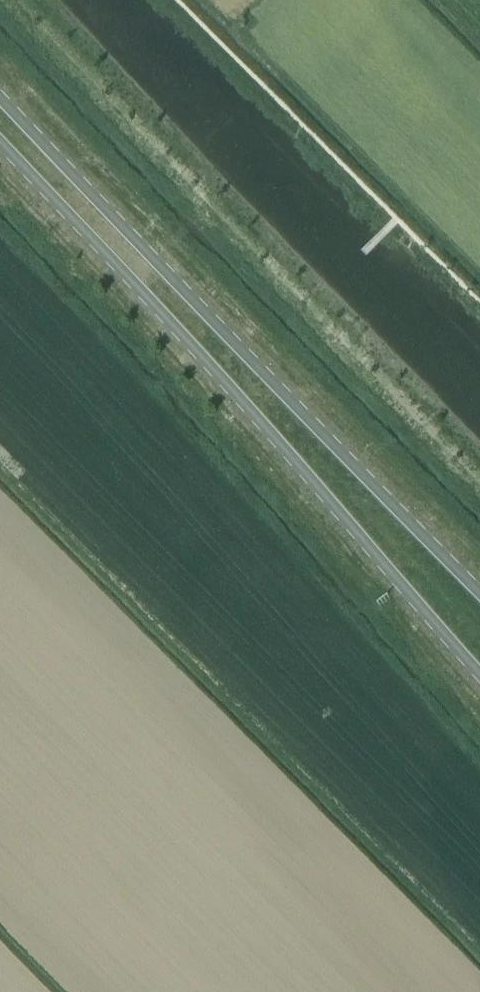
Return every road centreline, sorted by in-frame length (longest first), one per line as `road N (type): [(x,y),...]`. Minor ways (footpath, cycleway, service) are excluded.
road 1 (tertiary): [(0,141),(479,674)]
road 2 (tertiary): [(479,591),(0,92)]

